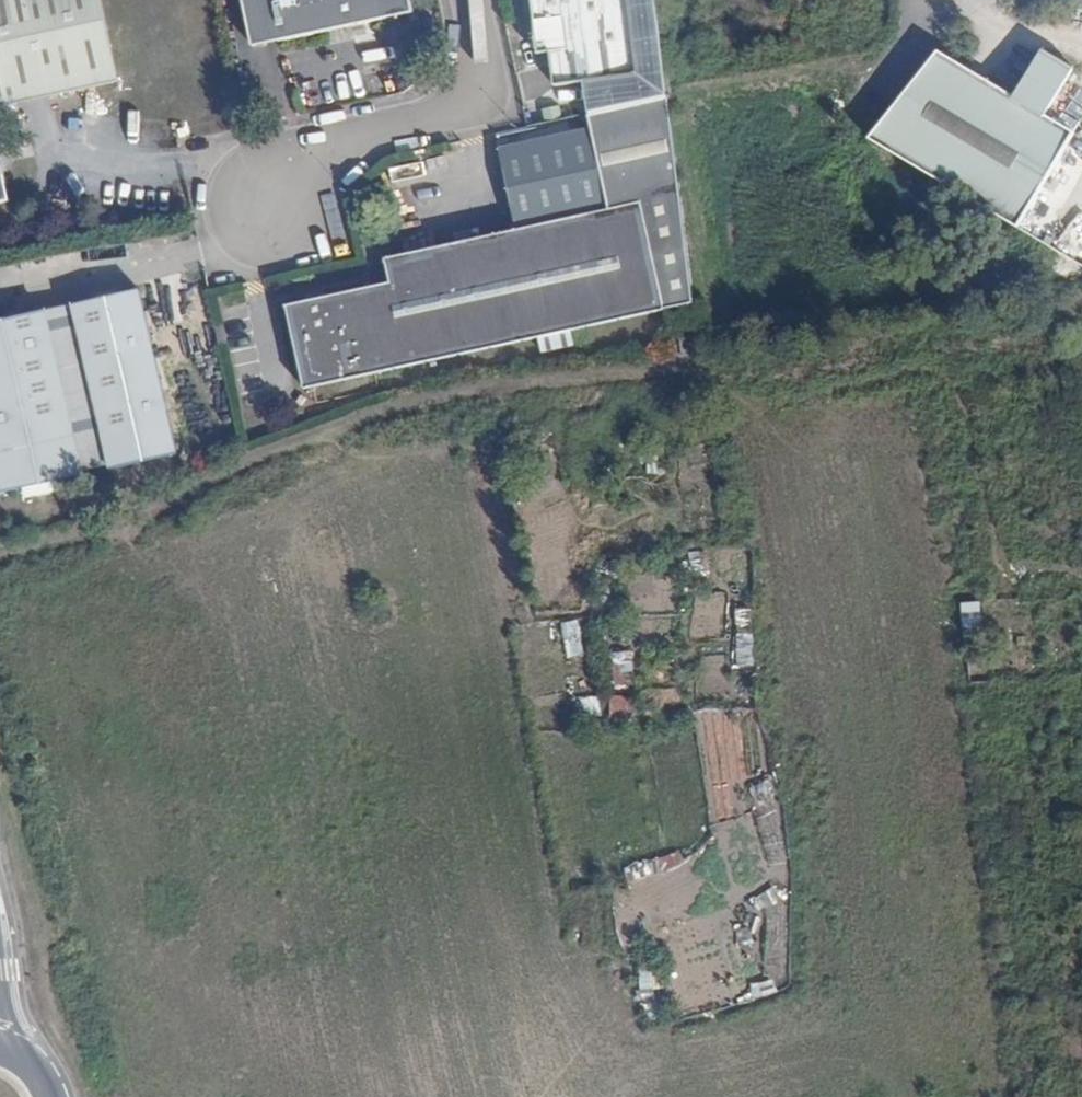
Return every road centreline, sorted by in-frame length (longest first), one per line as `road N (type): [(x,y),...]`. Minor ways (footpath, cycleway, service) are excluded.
road 1 (track): [(0,566),(182,527),(262,461),(473,392),(854,357),(1081,326)]
road 2 (unclassified): [(472,0),(478,85),(449,110),(332,138),(273,204)]

